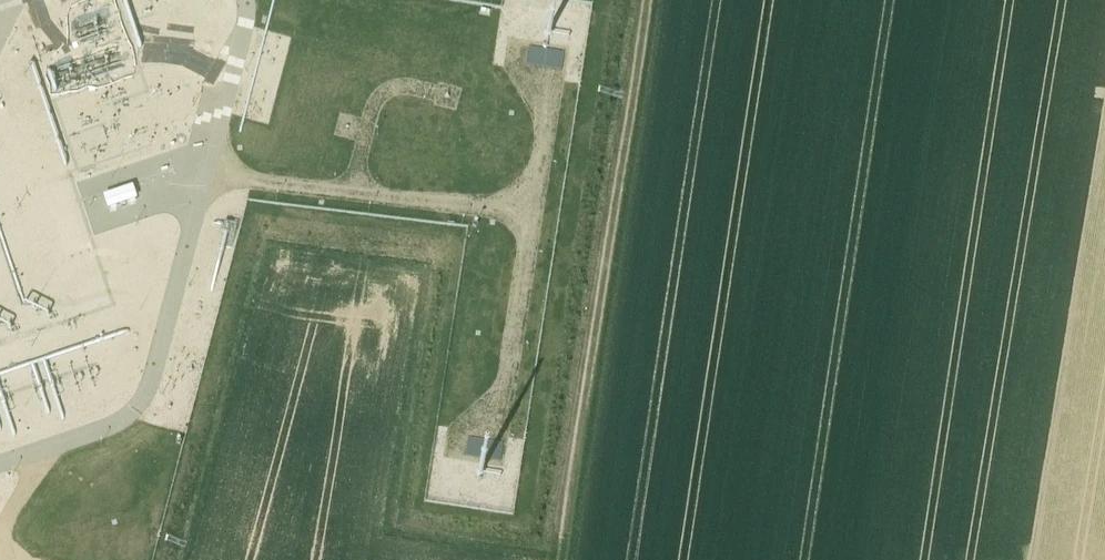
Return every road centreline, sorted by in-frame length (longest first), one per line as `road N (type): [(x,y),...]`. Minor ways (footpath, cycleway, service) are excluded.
road 1 (track): [(646,0),(555,559)]

